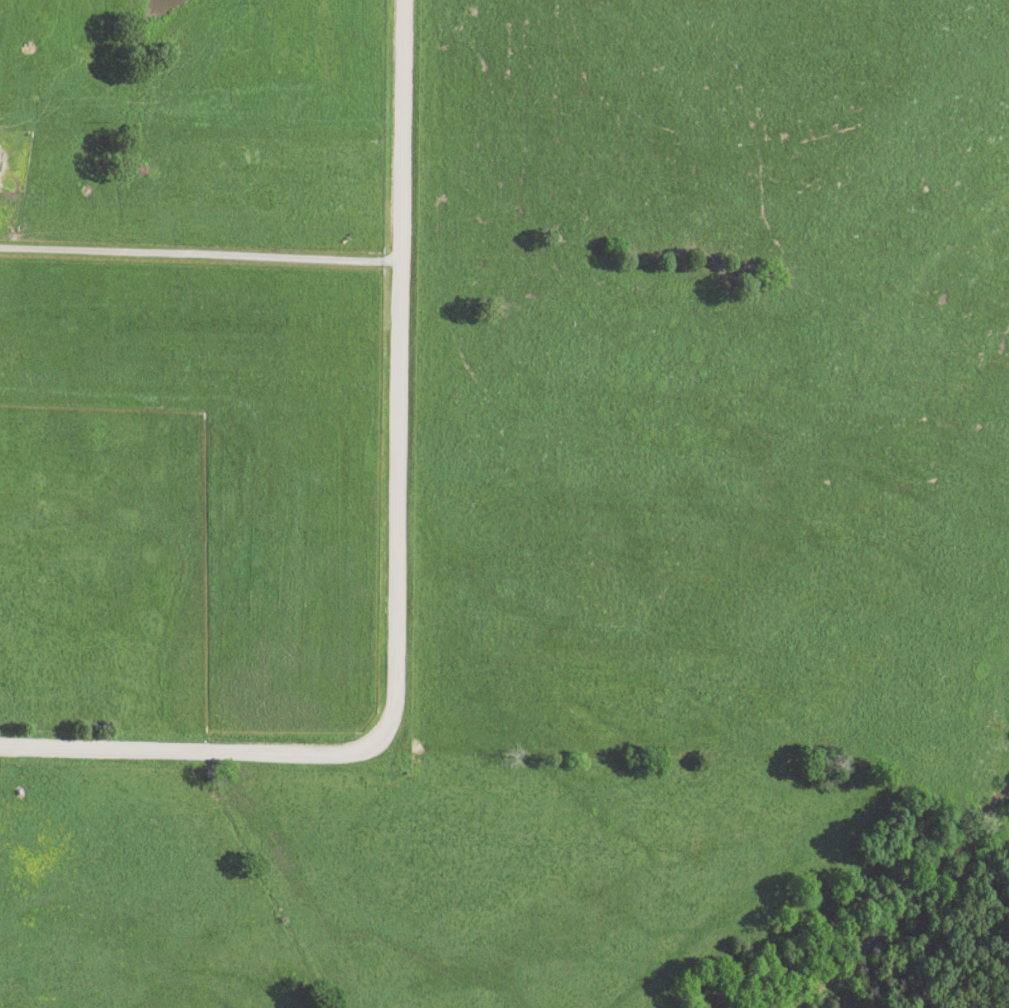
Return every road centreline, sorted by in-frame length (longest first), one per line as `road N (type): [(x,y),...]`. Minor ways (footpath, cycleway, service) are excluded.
road 1 (residential): [(0,751),(357,751),(380,737),(391,713),(399,0)]

